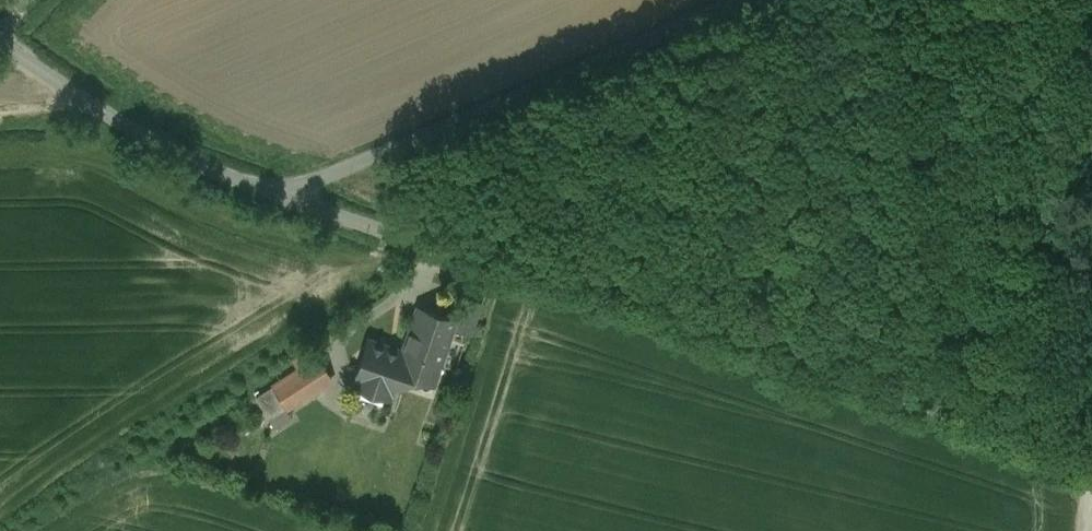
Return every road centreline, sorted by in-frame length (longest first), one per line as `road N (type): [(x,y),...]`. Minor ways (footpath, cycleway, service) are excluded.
road 1 (unclassified): [(296,203),(1091,474)]
road 2 (residential): [(745,0),(322,183),(296,203)]
road 3 (unclassified): [(0,45),(175,157),(296,203)]

